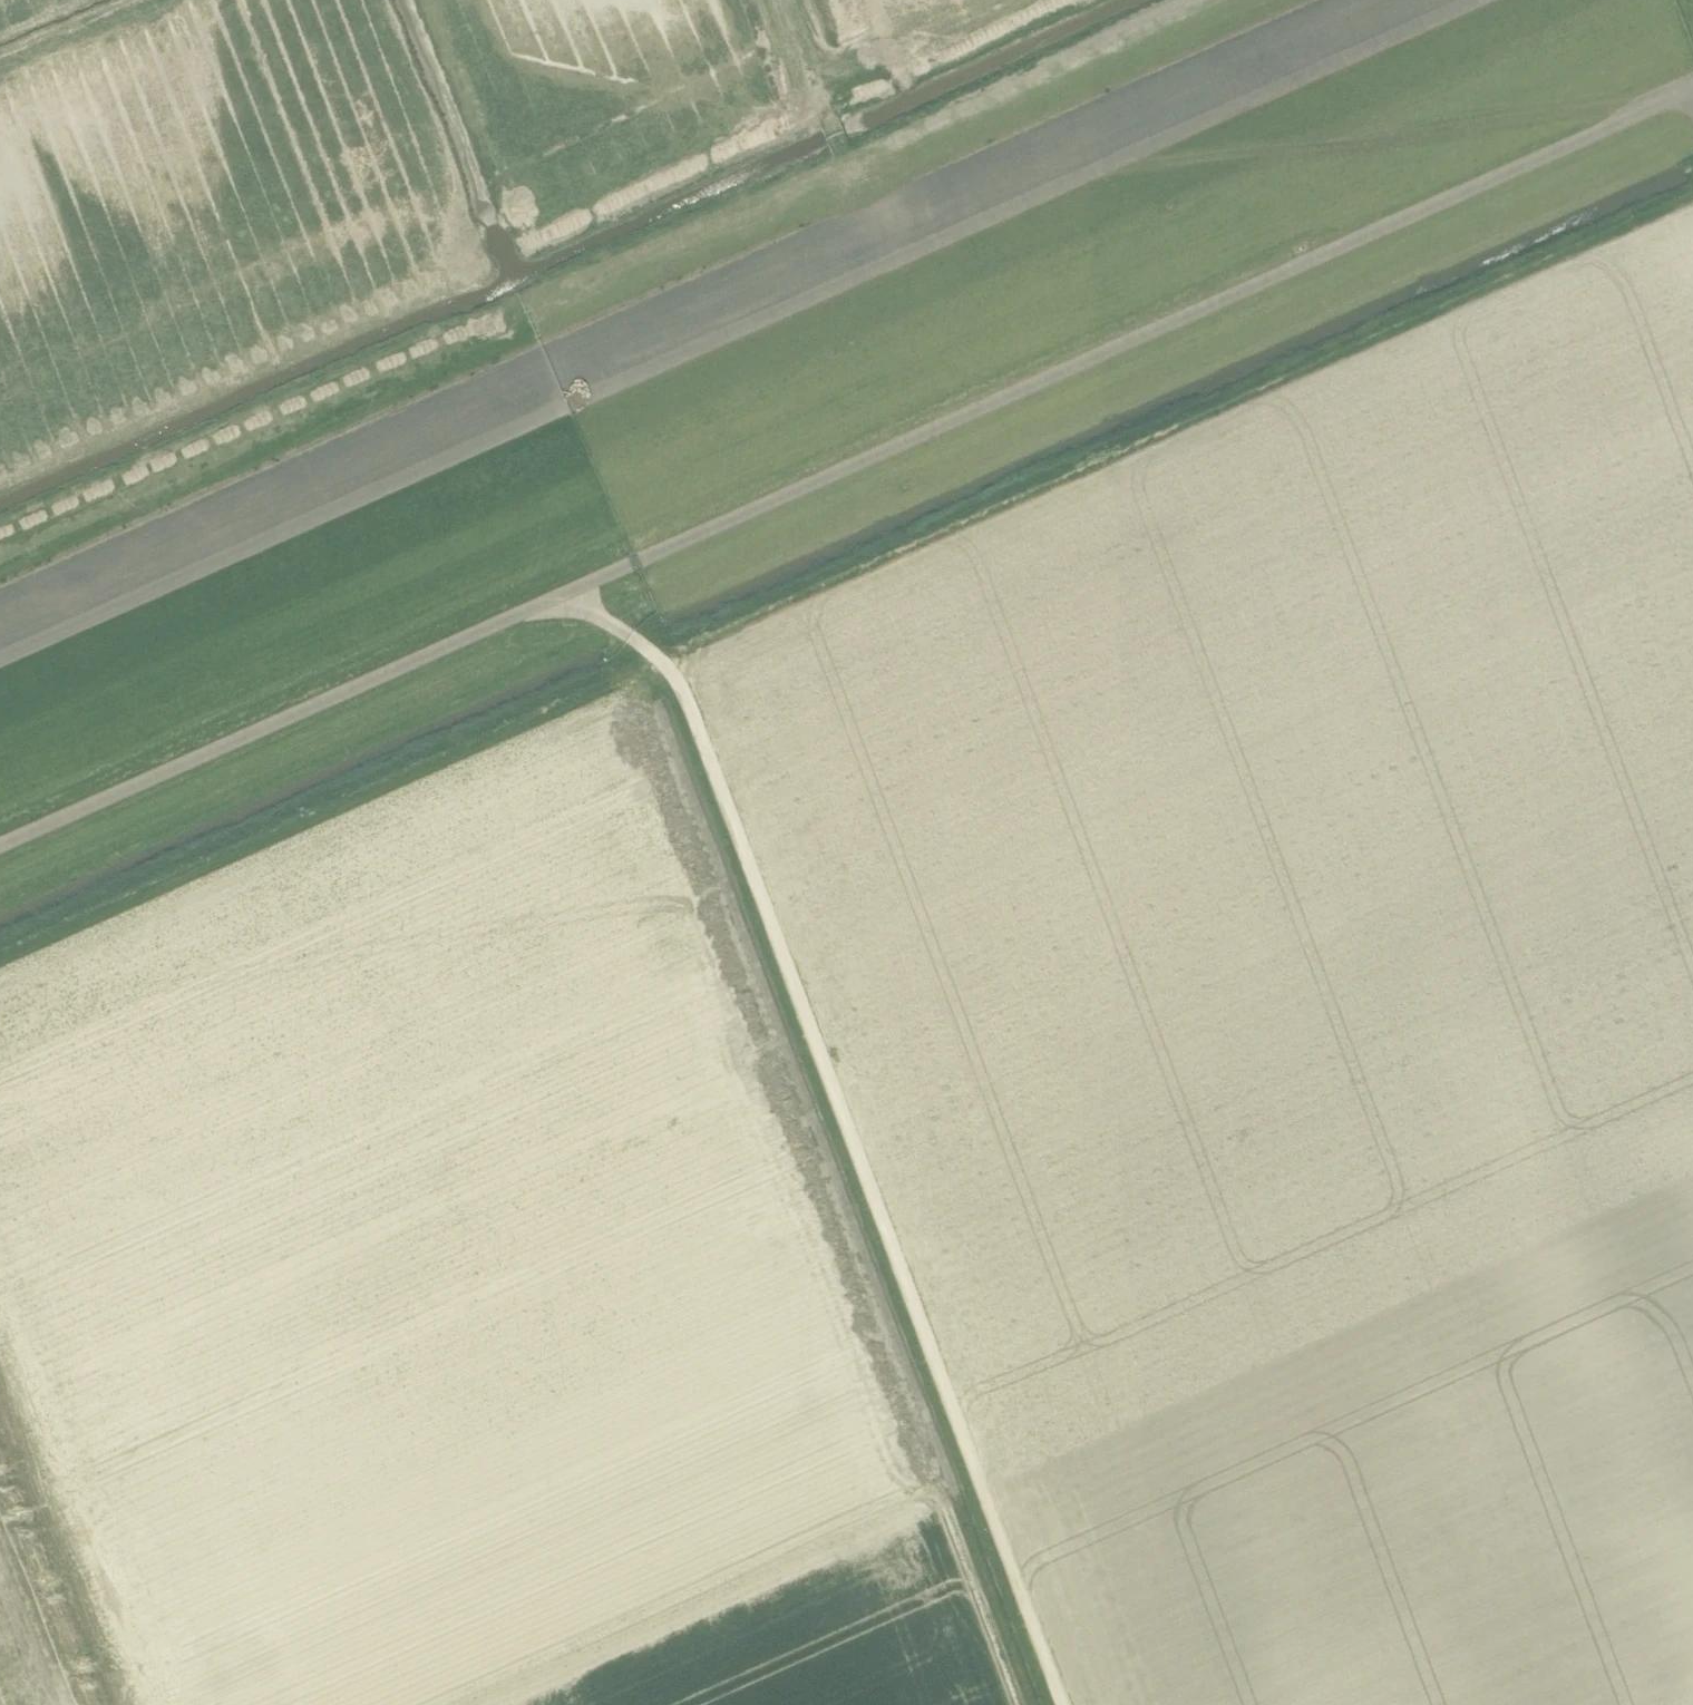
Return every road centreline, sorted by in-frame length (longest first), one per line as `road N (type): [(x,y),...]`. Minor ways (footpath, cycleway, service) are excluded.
road 1 (track): [(0,656),(1476,0)]
road 2 (track): [(1064,1704),(682,684),(656,657),(560,594)]
road 3 (track): [(138,1704),(0,1349)]

